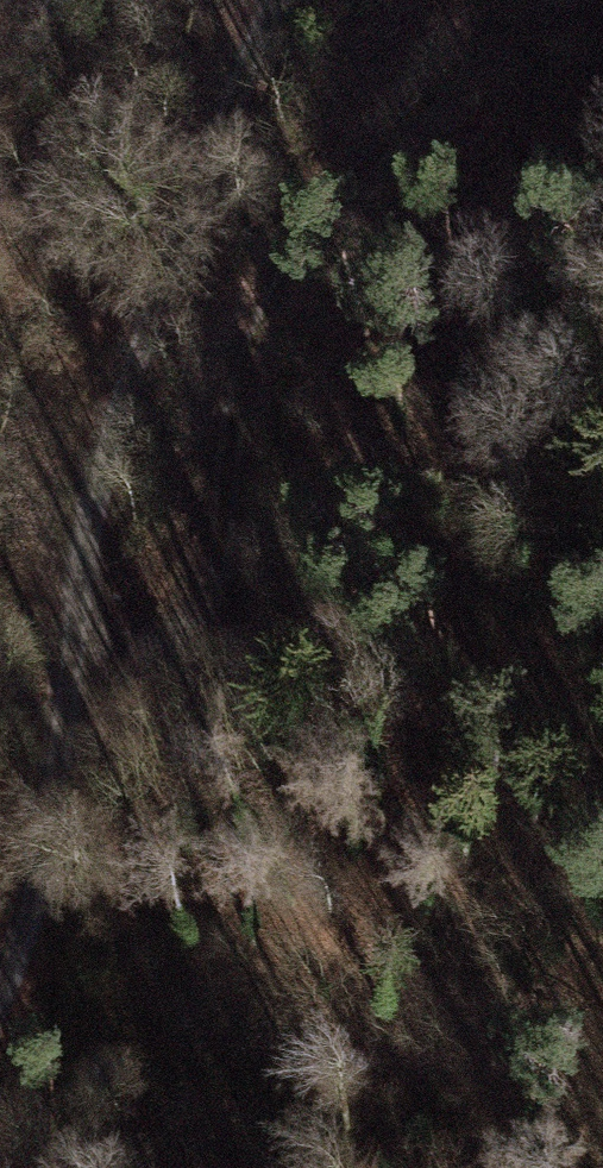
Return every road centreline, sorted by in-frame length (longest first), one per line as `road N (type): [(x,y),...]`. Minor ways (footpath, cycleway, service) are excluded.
road 1 (track): [(274,0),(186,231),(75,663),(23,907),(0,945)]
road 2 (track): [(75,663),(209,597),(291,268),(501,0)]

